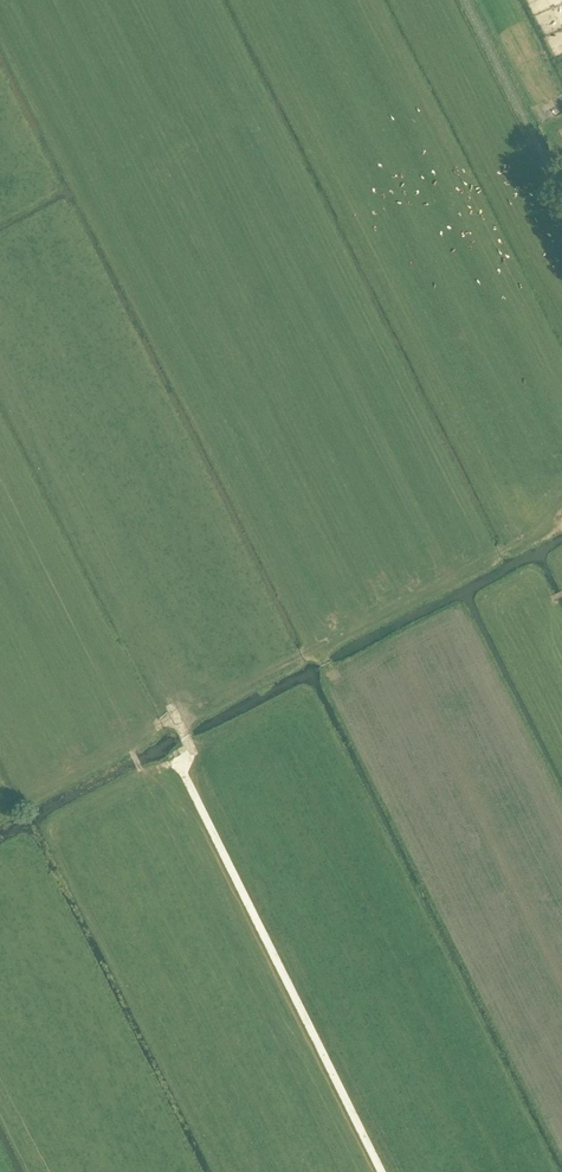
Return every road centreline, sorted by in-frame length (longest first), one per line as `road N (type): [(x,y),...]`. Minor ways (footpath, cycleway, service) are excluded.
road 1 (track): [(382,1171),(180,764)]

